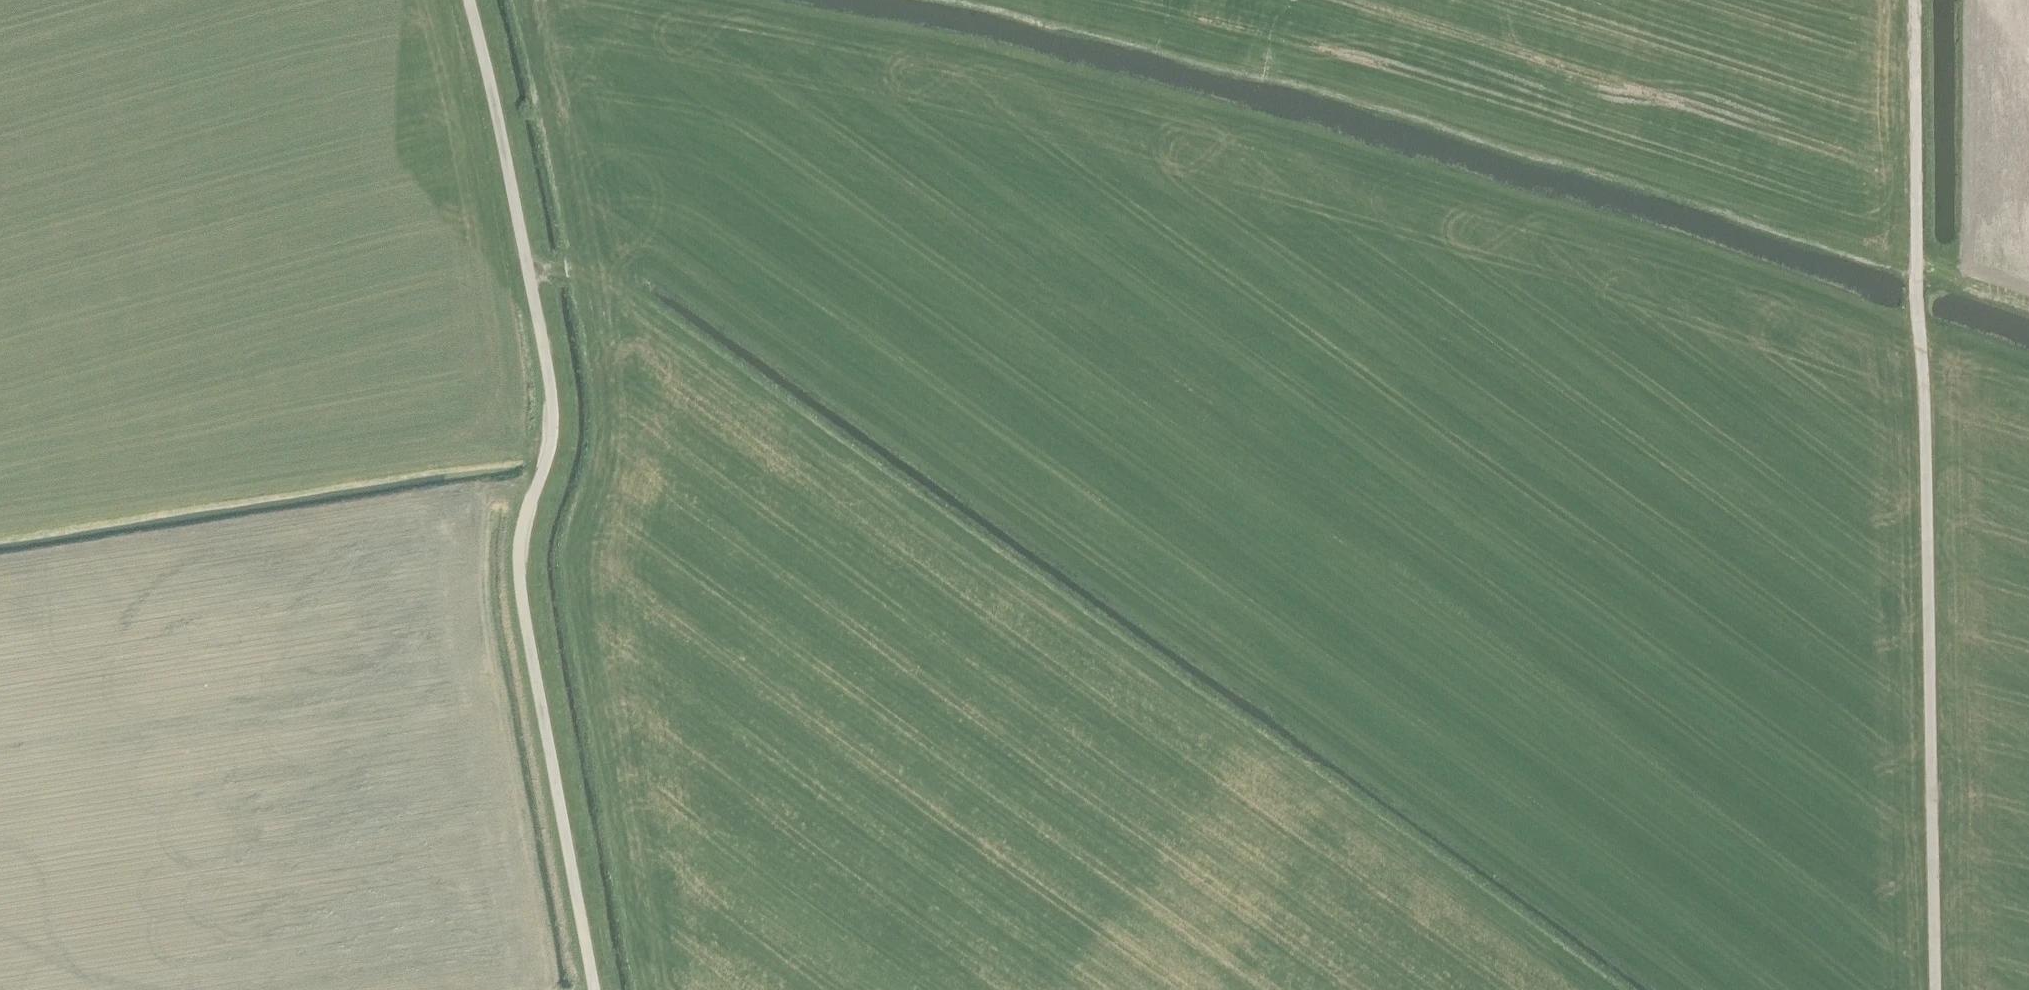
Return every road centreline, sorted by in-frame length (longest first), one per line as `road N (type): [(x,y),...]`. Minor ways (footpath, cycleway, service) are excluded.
road 1 (unclassified): [(594,989),(519,572),(522,534),(552,439),(551,393),(469,0)]

